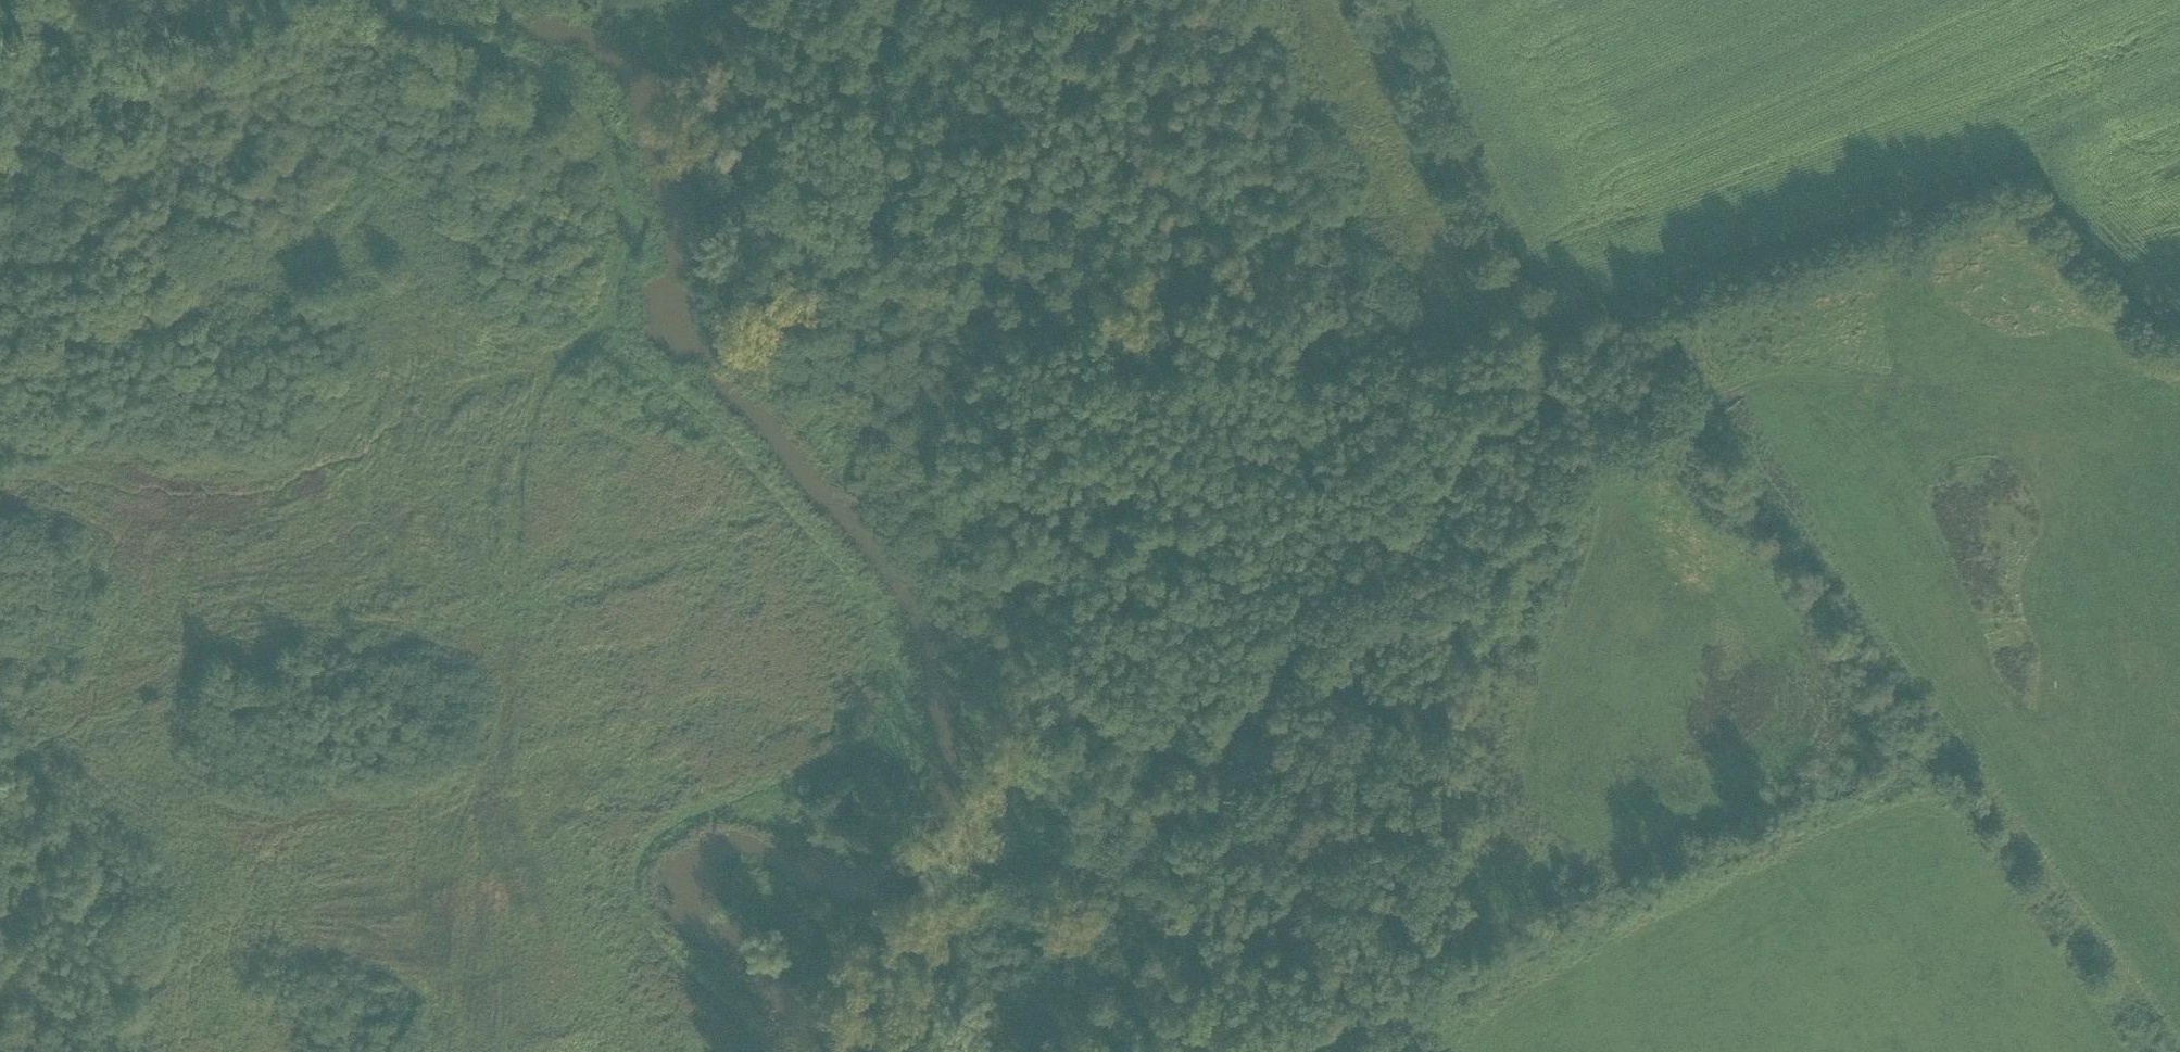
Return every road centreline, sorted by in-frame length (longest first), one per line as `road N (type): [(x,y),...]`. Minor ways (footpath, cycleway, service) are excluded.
road 1 (track): [(1387,0),(1600,463)]

